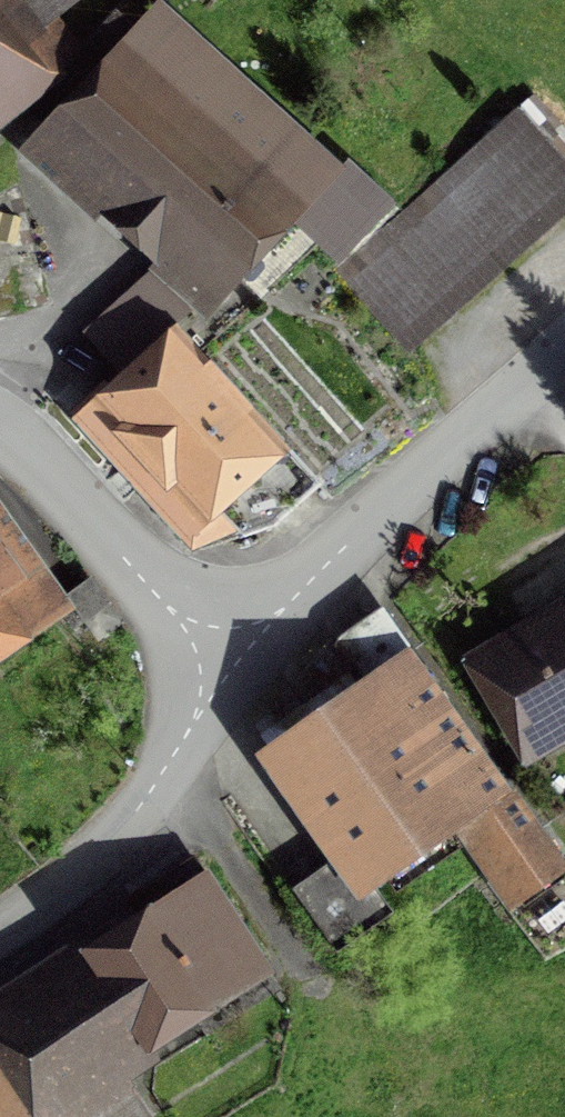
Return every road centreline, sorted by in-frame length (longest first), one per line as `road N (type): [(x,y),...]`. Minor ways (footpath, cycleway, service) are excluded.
road 1 (residential): [(564,357),(216,659)]
road 2 (residential): [(0,933),(98,858),(148,799),(216,659)]
road 3 (residential): [(216,659),(67,486),(0,428)]

